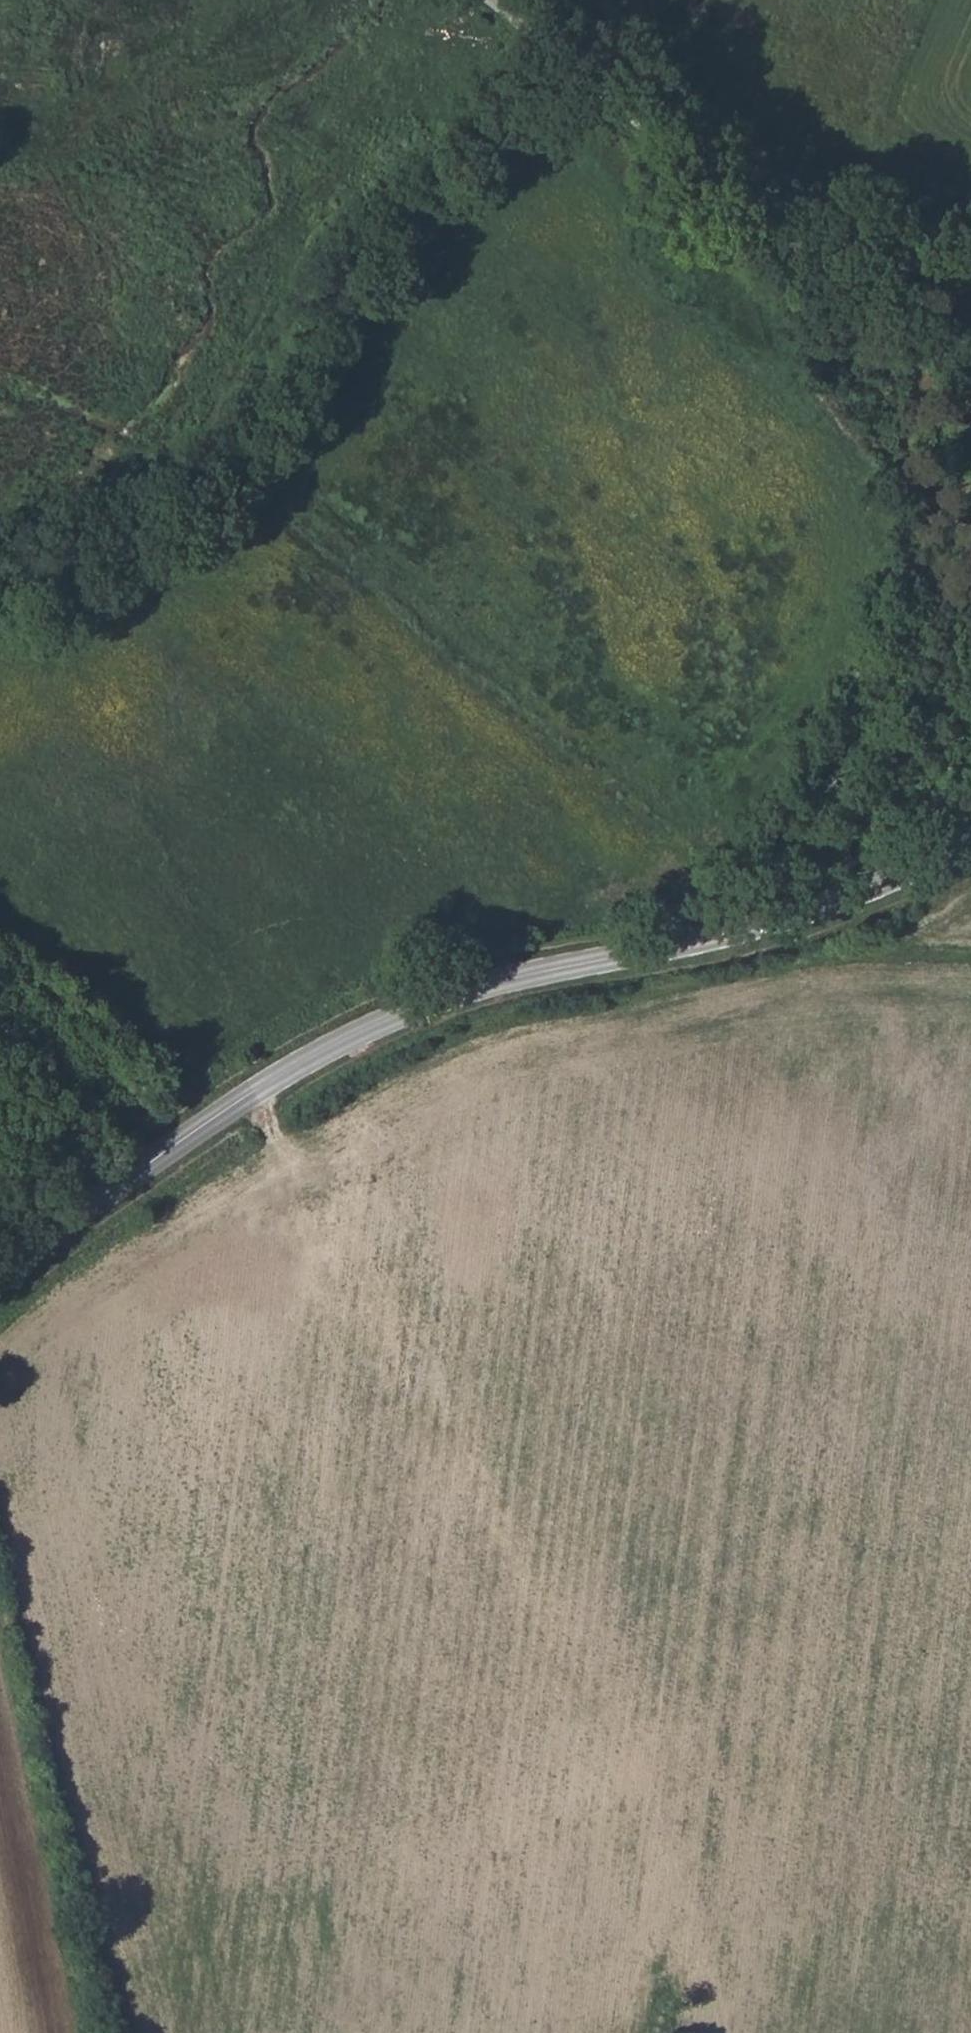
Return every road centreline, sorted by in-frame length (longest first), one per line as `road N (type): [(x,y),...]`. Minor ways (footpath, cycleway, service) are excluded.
road 1 (tertiary): [(0,1279),(265,1082),(378,1022),(542,969),(741,930),(846,897),(970,838)]
road 2 (unclassified): [(491,0),(855,290),(970,359)]

